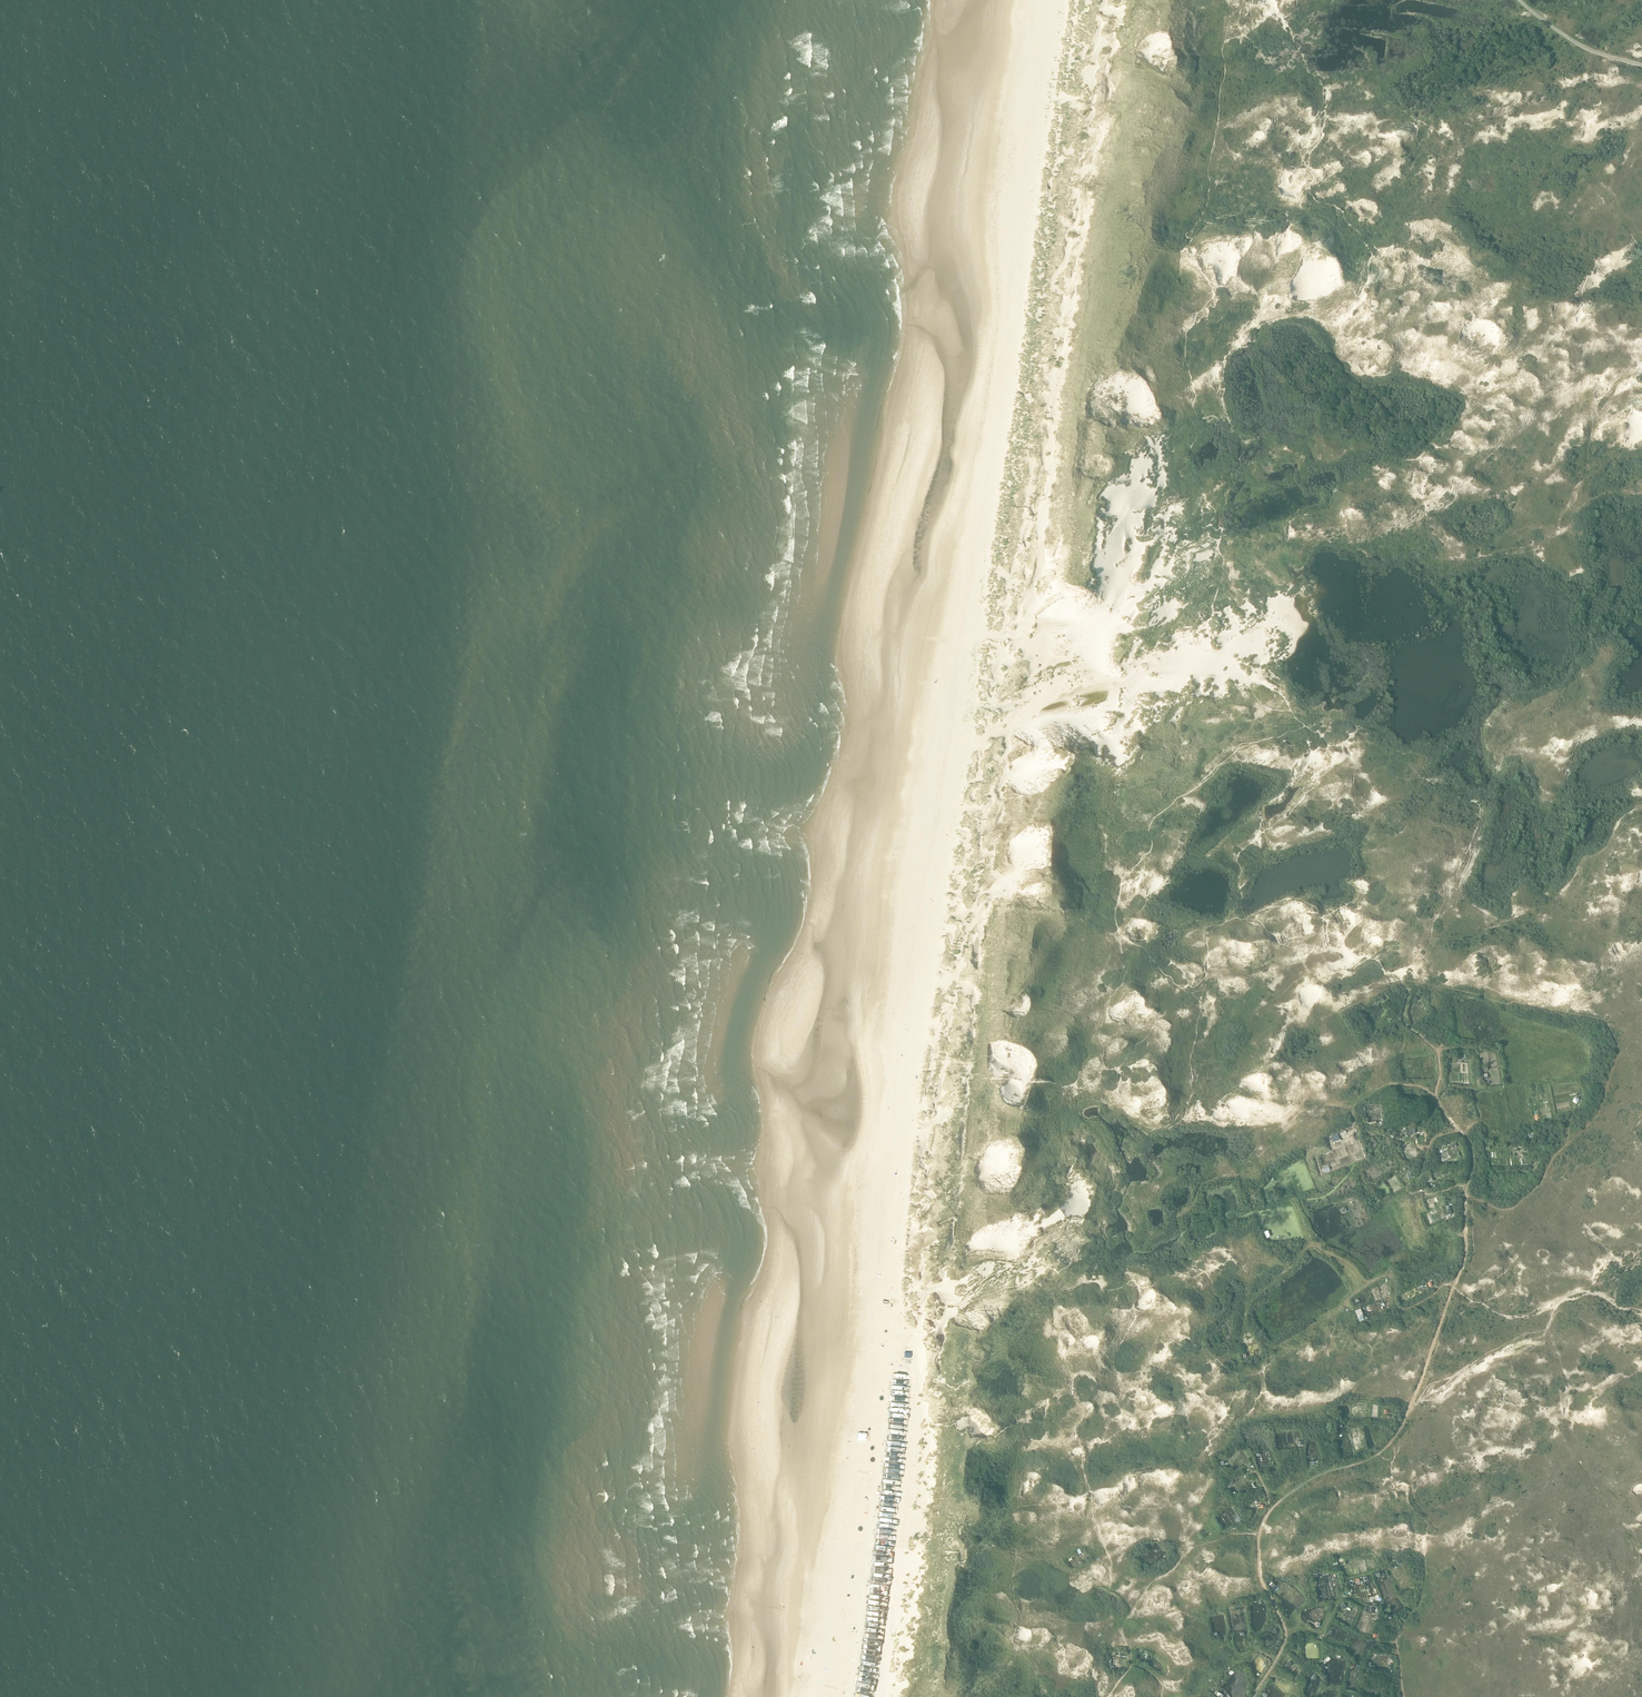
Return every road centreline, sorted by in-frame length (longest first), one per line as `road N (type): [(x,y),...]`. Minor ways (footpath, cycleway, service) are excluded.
road 1 (track): [(1436,1098),(1469,1143),(1473,1165),(1464,1261),(1409,1408)]
road 2 (track): [(1409,1408),(1376,1455),(1297,1487),(1266,1515),(1259,1537)]

